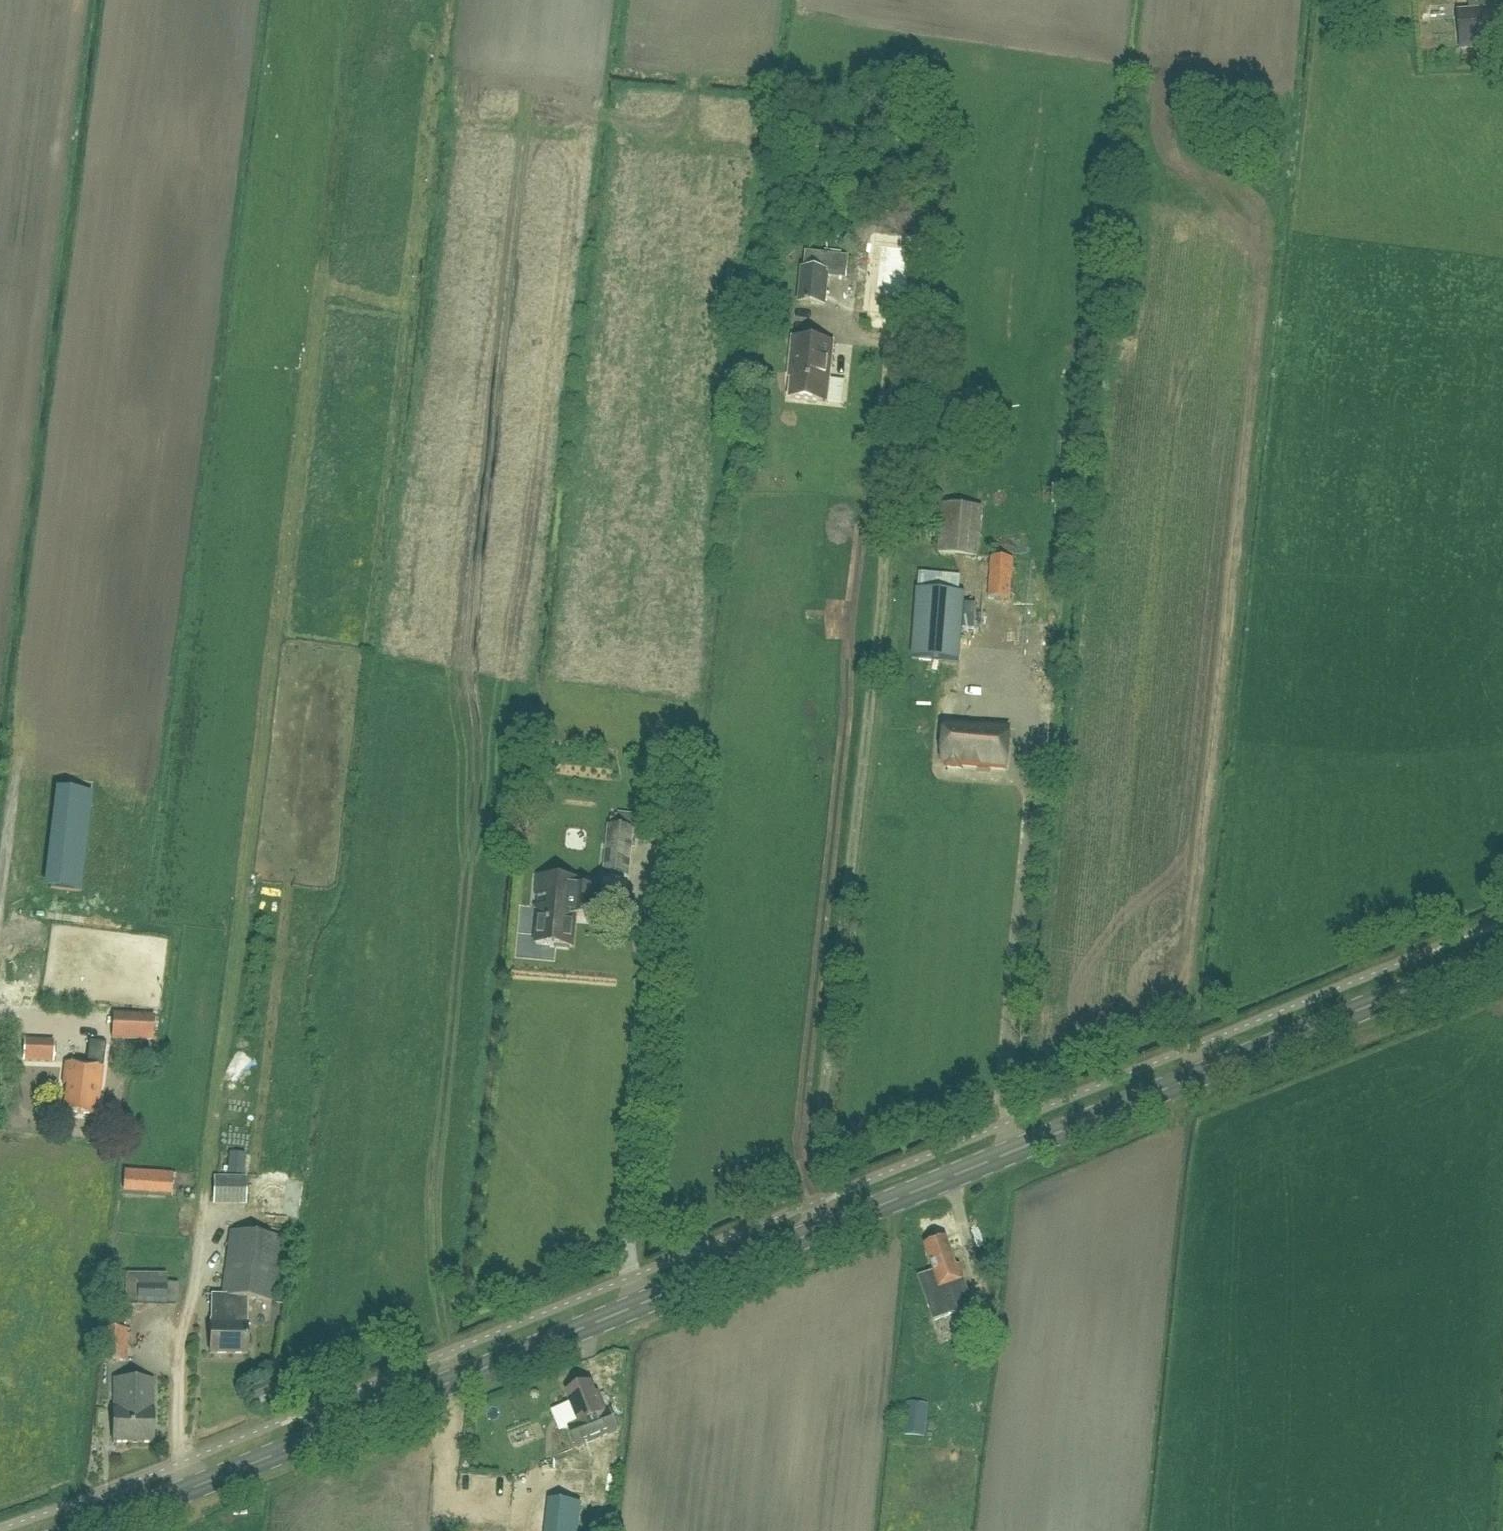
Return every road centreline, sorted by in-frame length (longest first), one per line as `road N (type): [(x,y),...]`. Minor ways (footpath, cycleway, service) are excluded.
road 1 (secondary): [(81,1530),(1502,954)]

